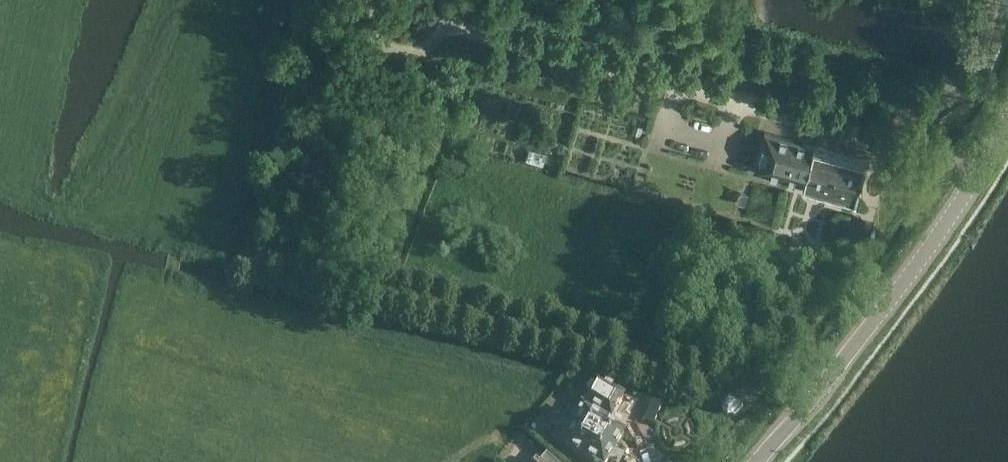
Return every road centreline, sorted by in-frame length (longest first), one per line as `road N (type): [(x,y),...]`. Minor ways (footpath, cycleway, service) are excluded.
road 1 (tertiary): [(761,461),(984,171),(1007,123)]
road 2 (track): [(161,294),(179,246),(204,0)]

